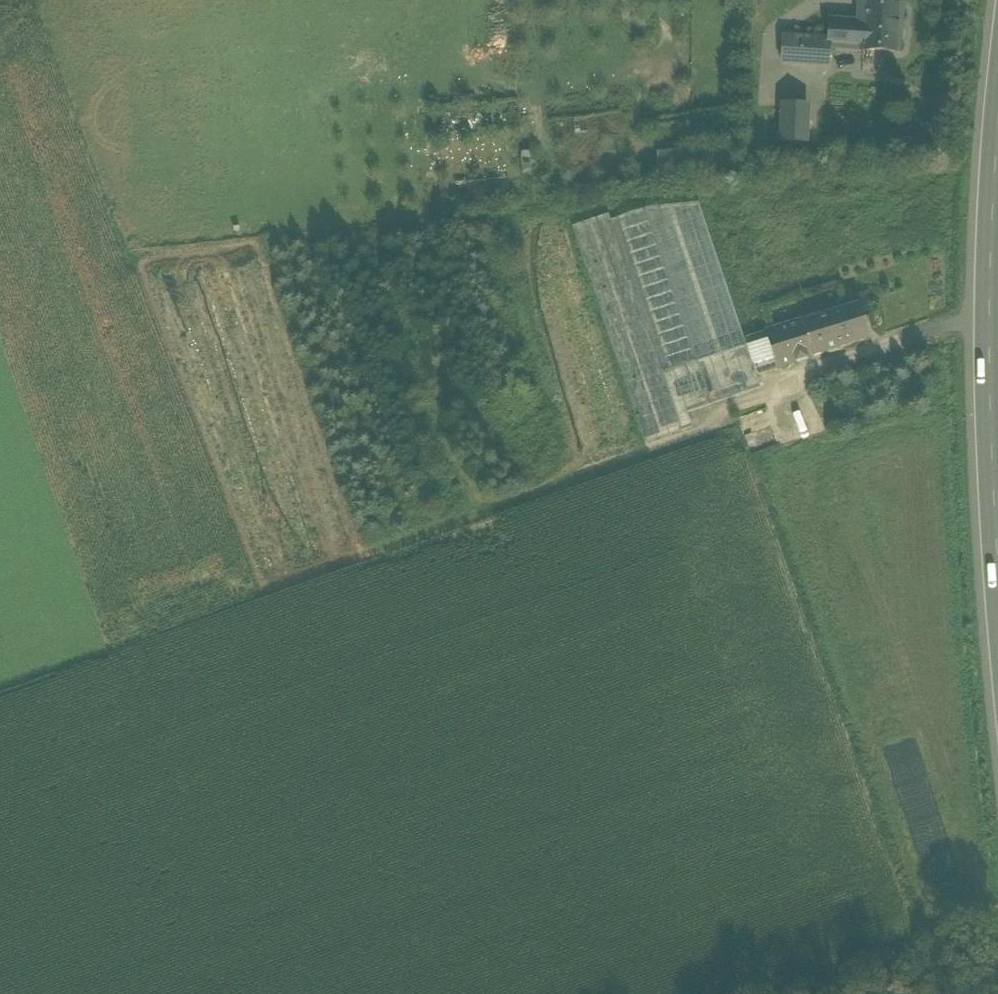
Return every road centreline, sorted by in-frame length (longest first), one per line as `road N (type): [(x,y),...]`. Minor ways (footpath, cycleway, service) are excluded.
road 1 (secondary): [(997,568),(989,384),(997,128)]

